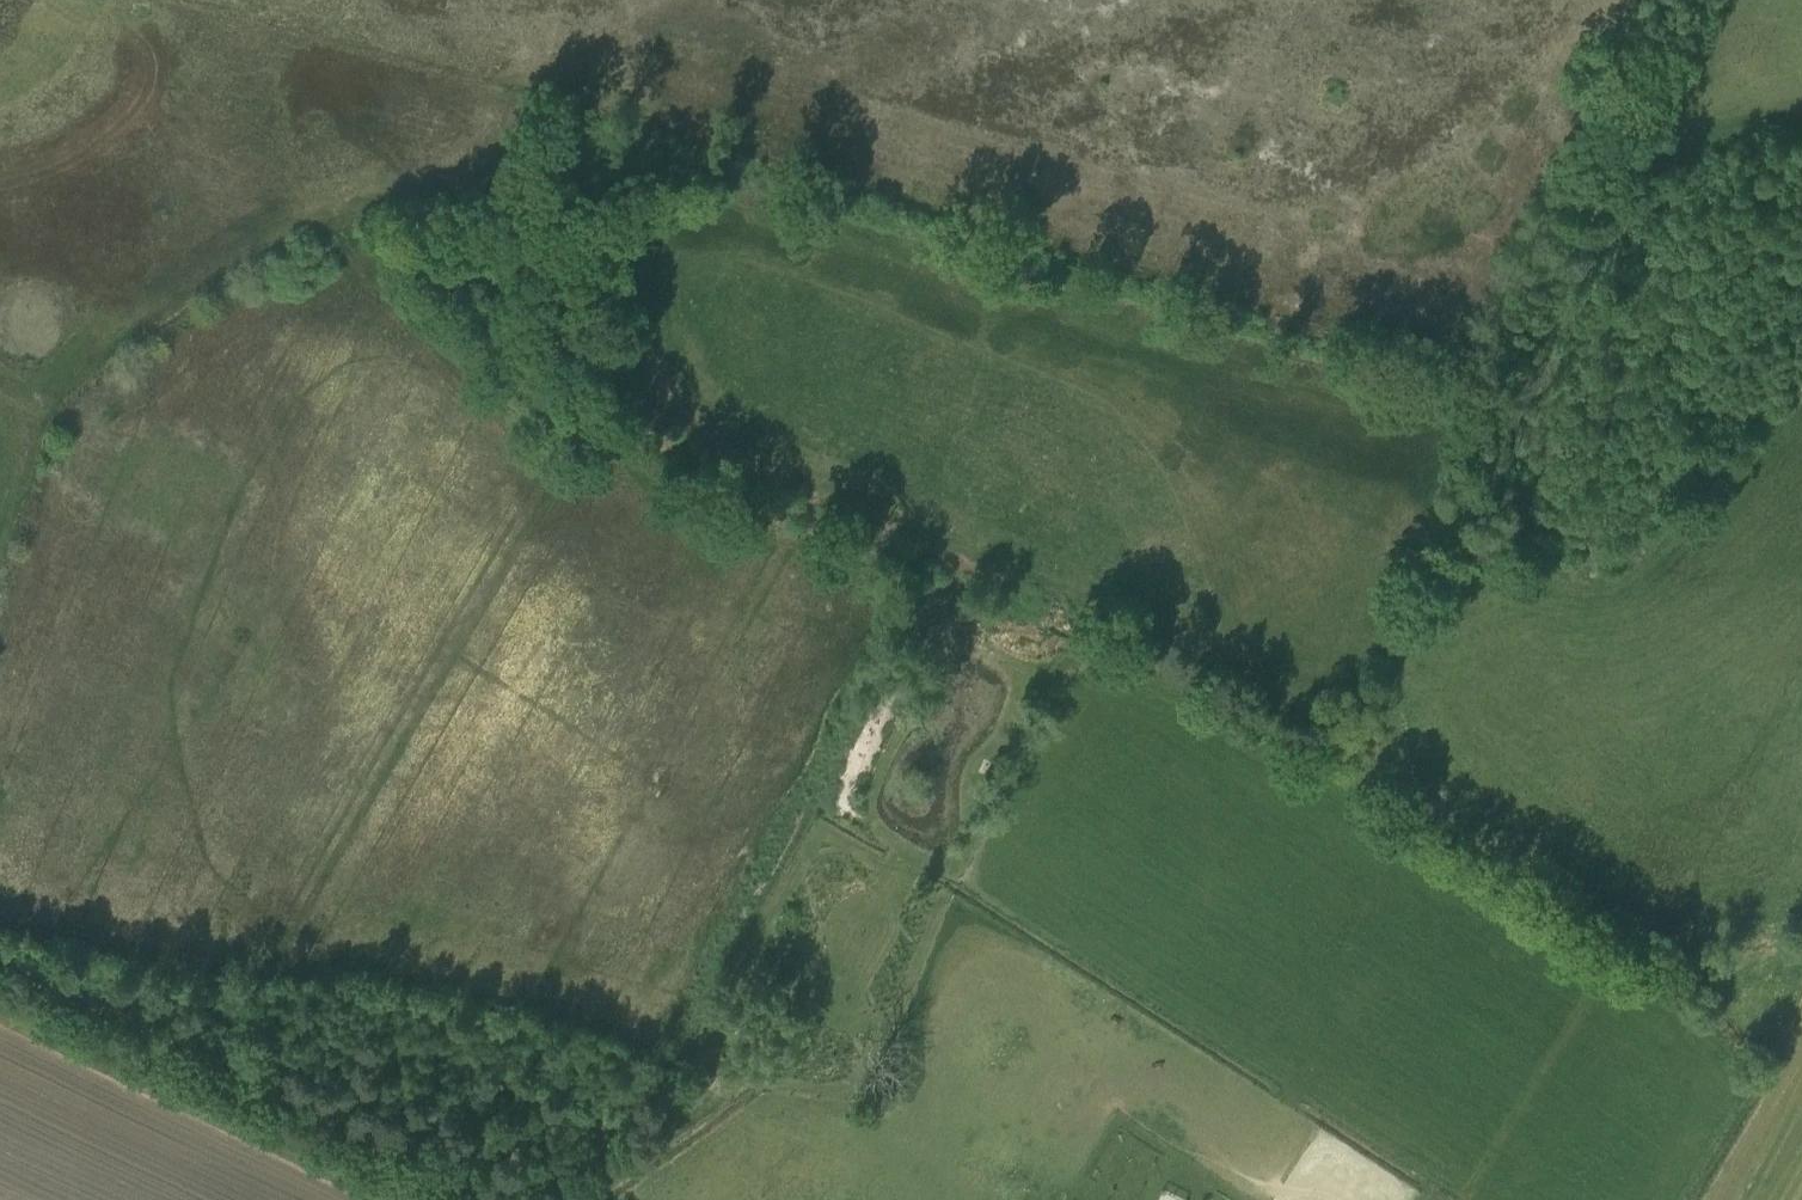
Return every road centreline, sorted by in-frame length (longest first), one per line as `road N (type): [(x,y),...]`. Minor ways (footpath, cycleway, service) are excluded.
road 1 (track): [(0,978),(467,1199)]

